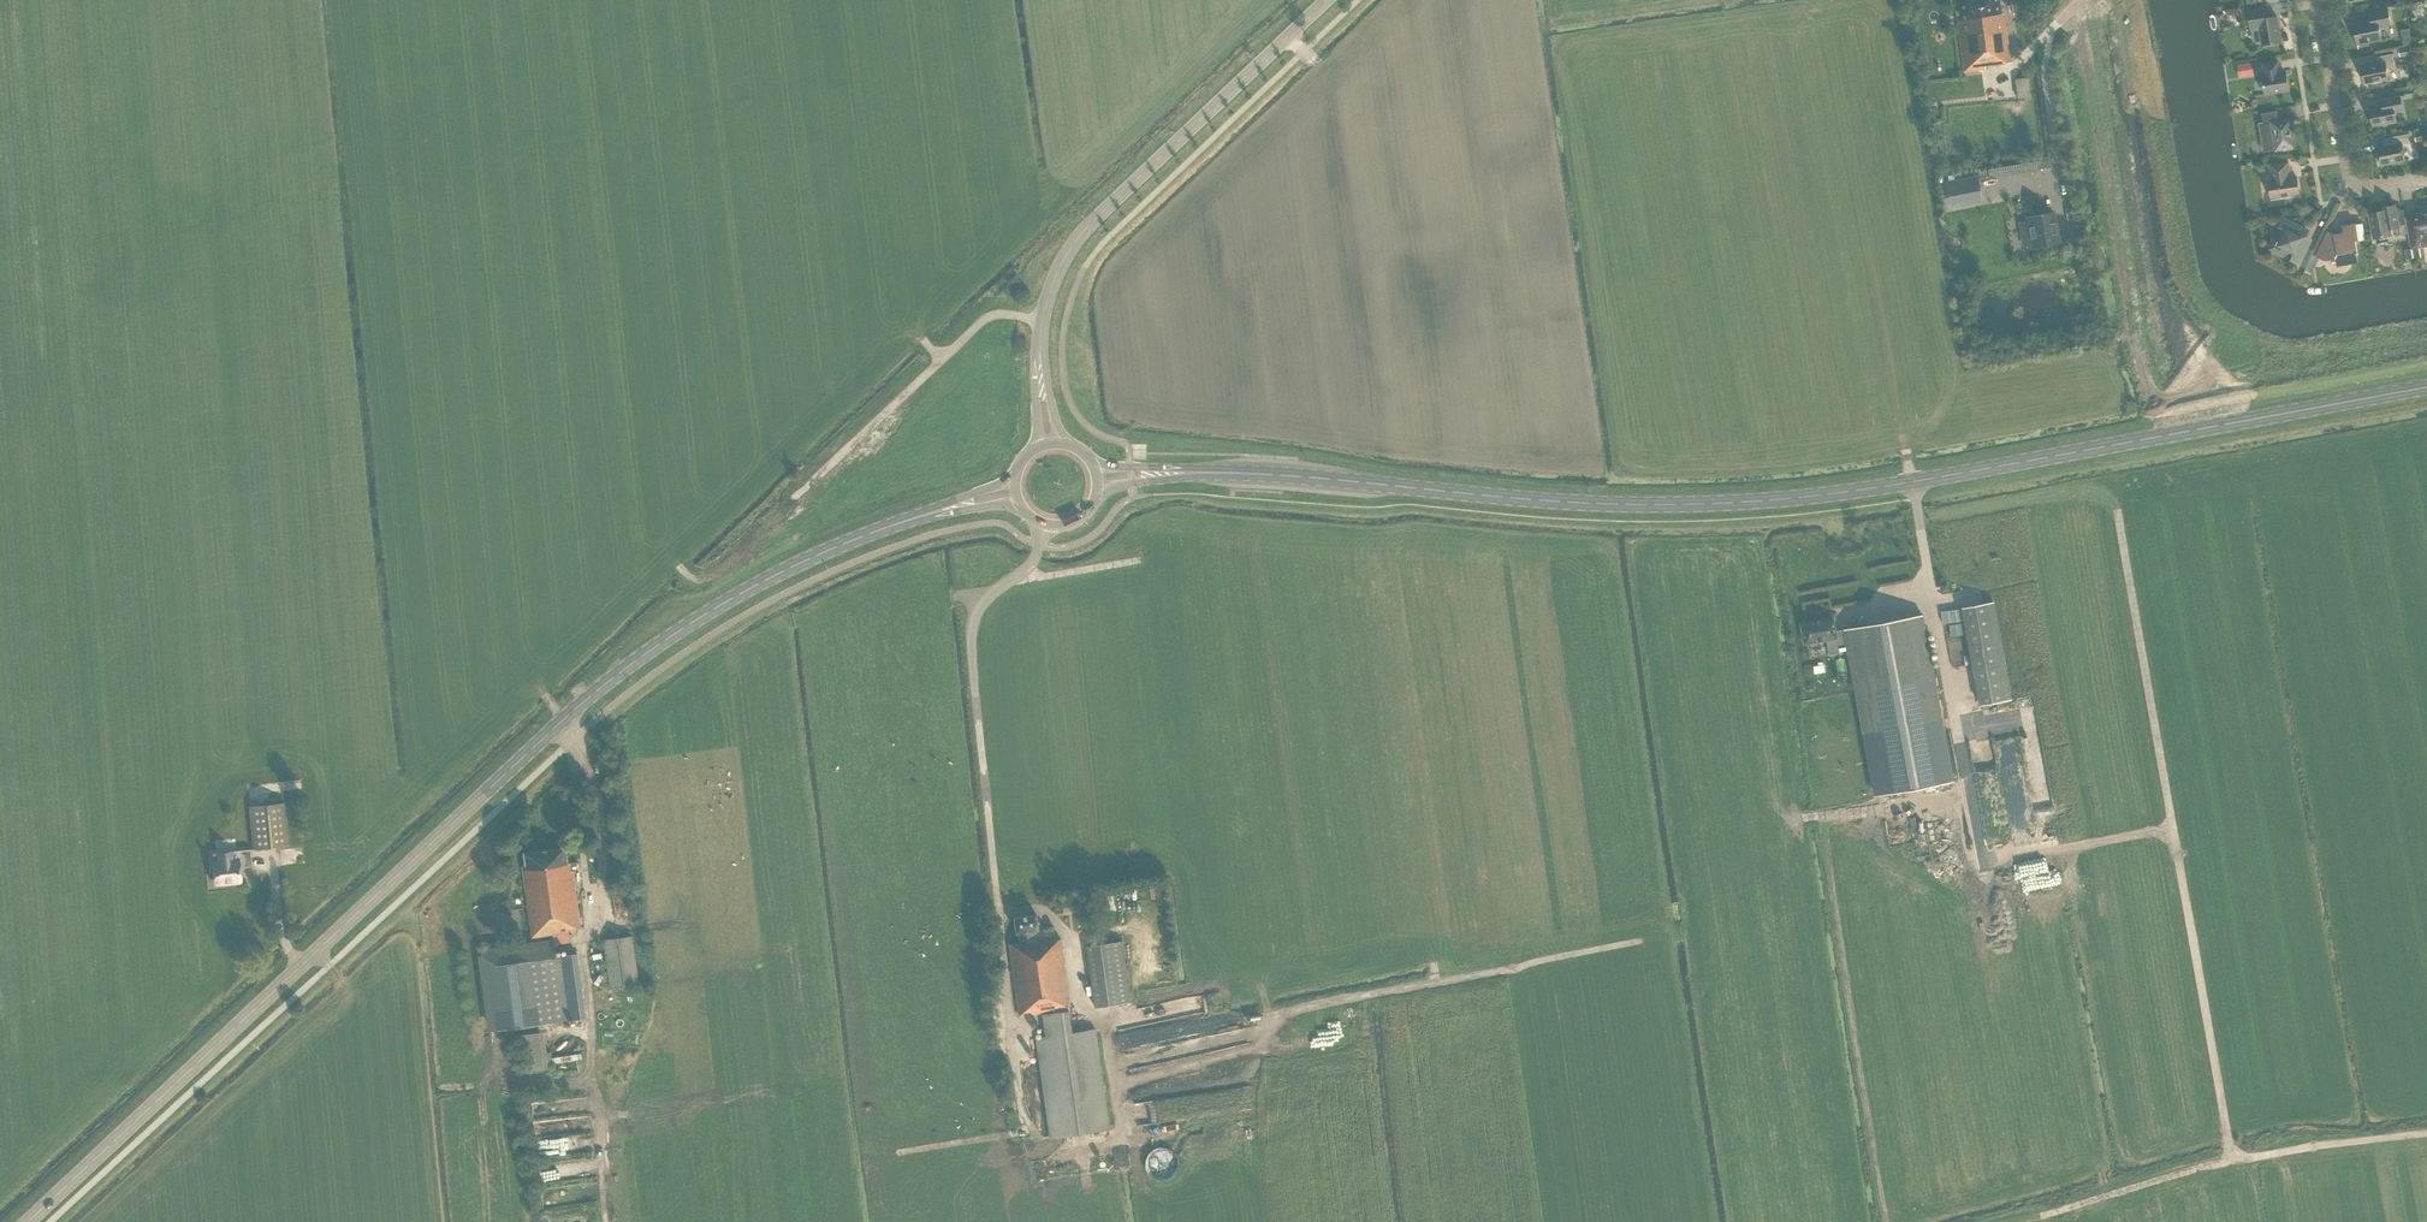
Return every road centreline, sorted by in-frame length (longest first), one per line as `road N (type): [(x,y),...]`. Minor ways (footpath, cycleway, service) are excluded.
road 1 (primary): [(2426,387),(1776,500),(1602,505),(1207,473)]
road 2 (primary): [(30,1221),(613,679),(770,578),(935,512)]
road 3 (track): [(2118,514),(2233,1161)]
road 4 (tertiary): [(1040,376),(1045,296),(1072,244),(1327,0)]
road 5 (track): [(1042,322),(984,320),(709,578),(679,567)]
road 6 (track): [(2045,1217),(2233,1161),(2426,1136)]
road 7 (residential): [(2169,381),(2147,325),(2090,0)]
road 8 (residential): [(2426,181),(2350,183),(2315,0)]
road 9 (track): [(2042,852),(2171,829)]

